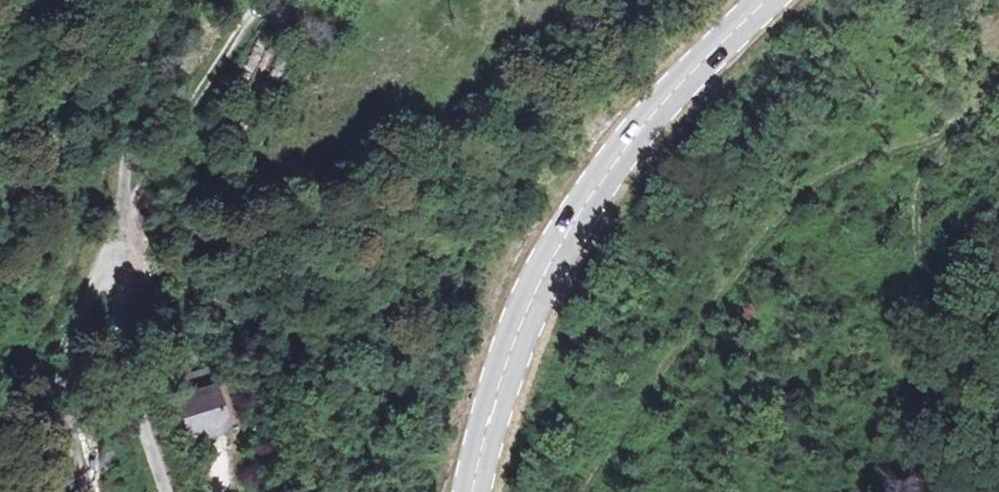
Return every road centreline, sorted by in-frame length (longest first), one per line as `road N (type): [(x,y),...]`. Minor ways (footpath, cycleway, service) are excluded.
road 1 (secondary): [(766,0),(647,118),(550,258),(489,402),(475,491)]
road 2 (residential): [(165,491),(126,367),(120,247),(135,80),(167,0)]

